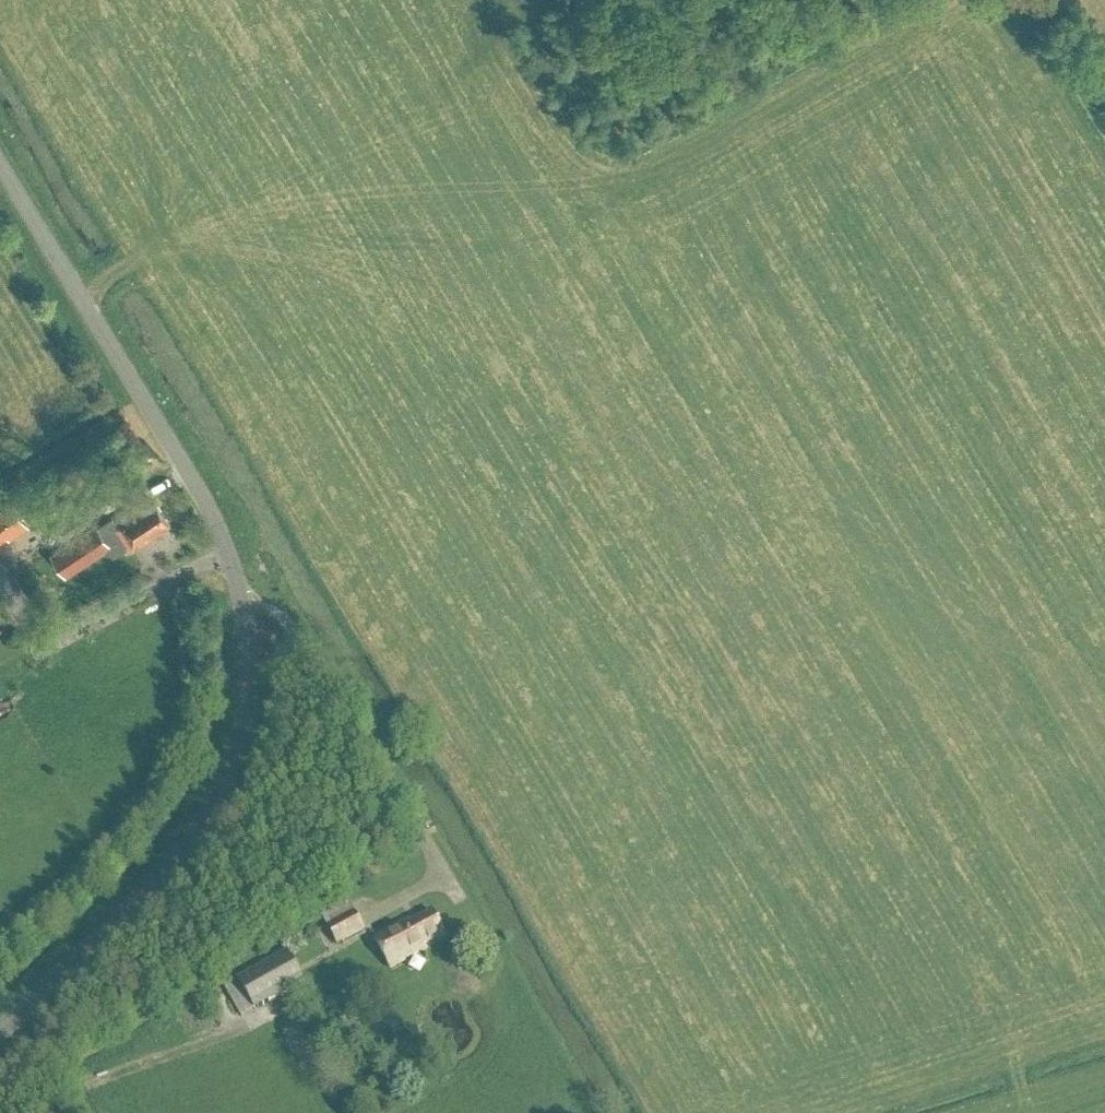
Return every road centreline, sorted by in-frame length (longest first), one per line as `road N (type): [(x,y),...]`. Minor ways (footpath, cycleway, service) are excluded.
road 1 (unclassified): [(0,1032),(161,877),(202,823),(247,719),(249,681),(241,589),(214,517),(0,161)]
road 2 (track): [(241,589),(287,616),(302,635),(459,900)]
road 3 (track): [(228,548),(38,642),(1,575)]

